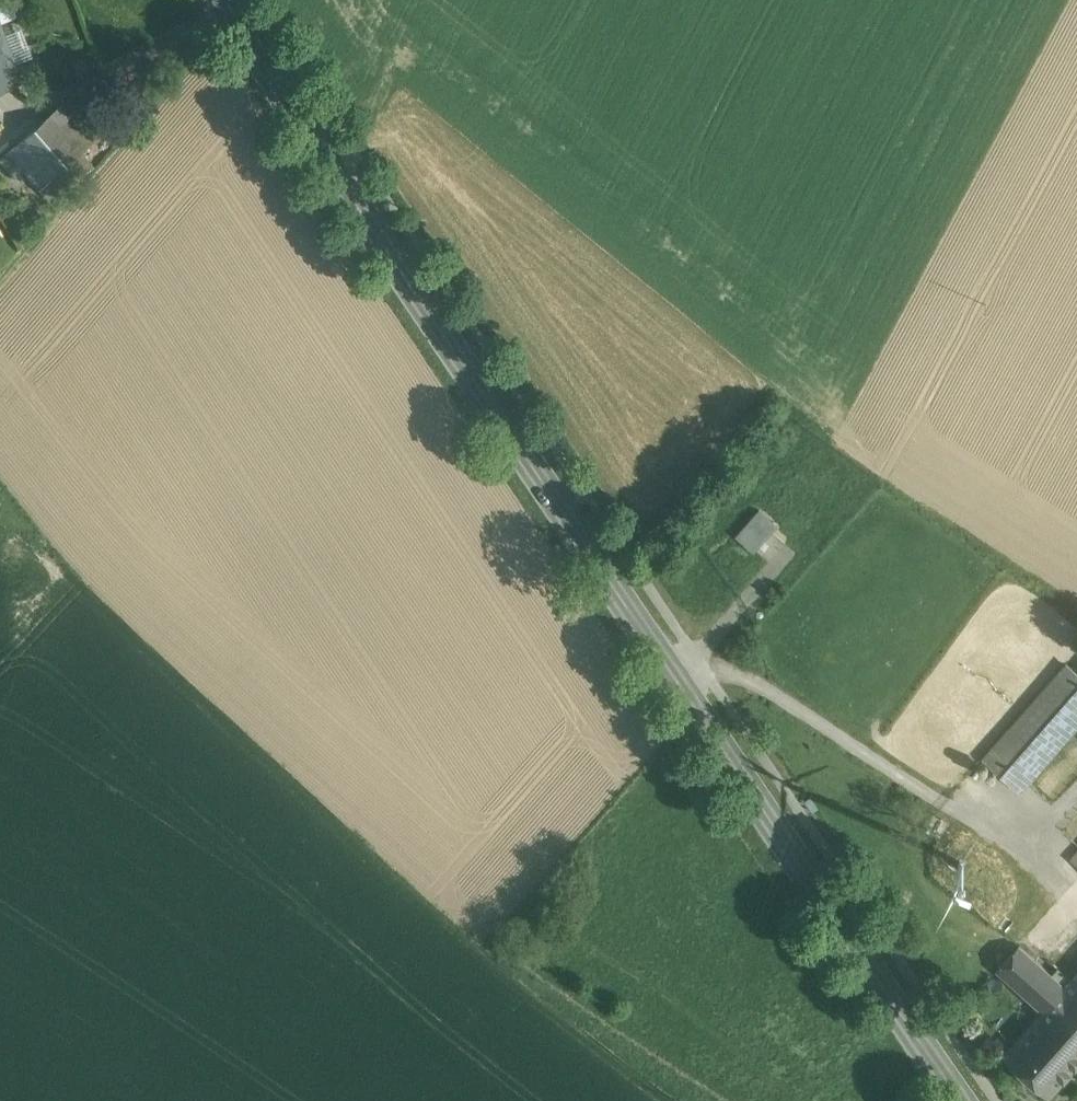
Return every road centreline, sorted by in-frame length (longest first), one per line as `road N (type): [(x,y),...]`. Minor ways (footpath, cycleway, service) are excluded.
road 1 (secondary): [(963,1100),(226,0)]

